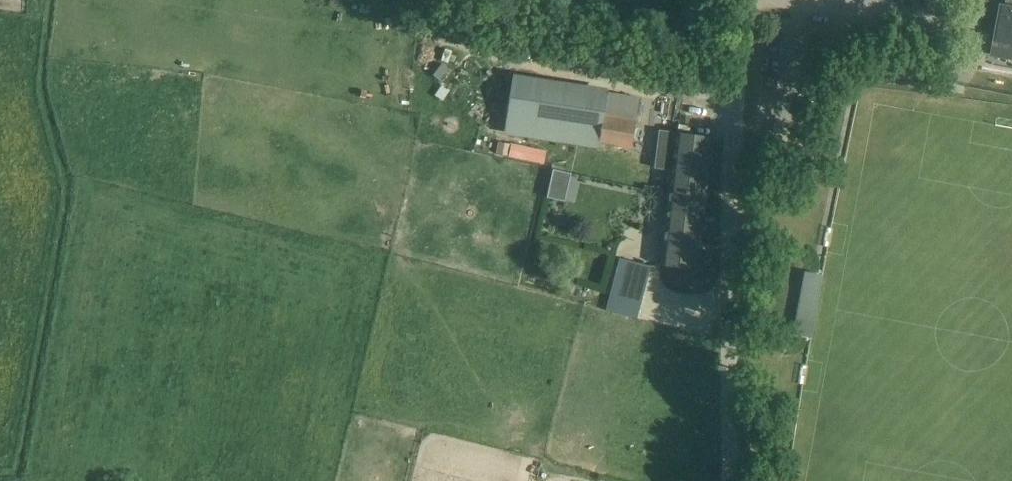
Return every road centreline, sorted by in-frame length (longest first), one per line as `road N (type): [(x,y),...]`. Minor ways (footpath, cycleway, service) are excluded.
road 1 (unclassified): [(737,480),(737,130),(748,0)]

